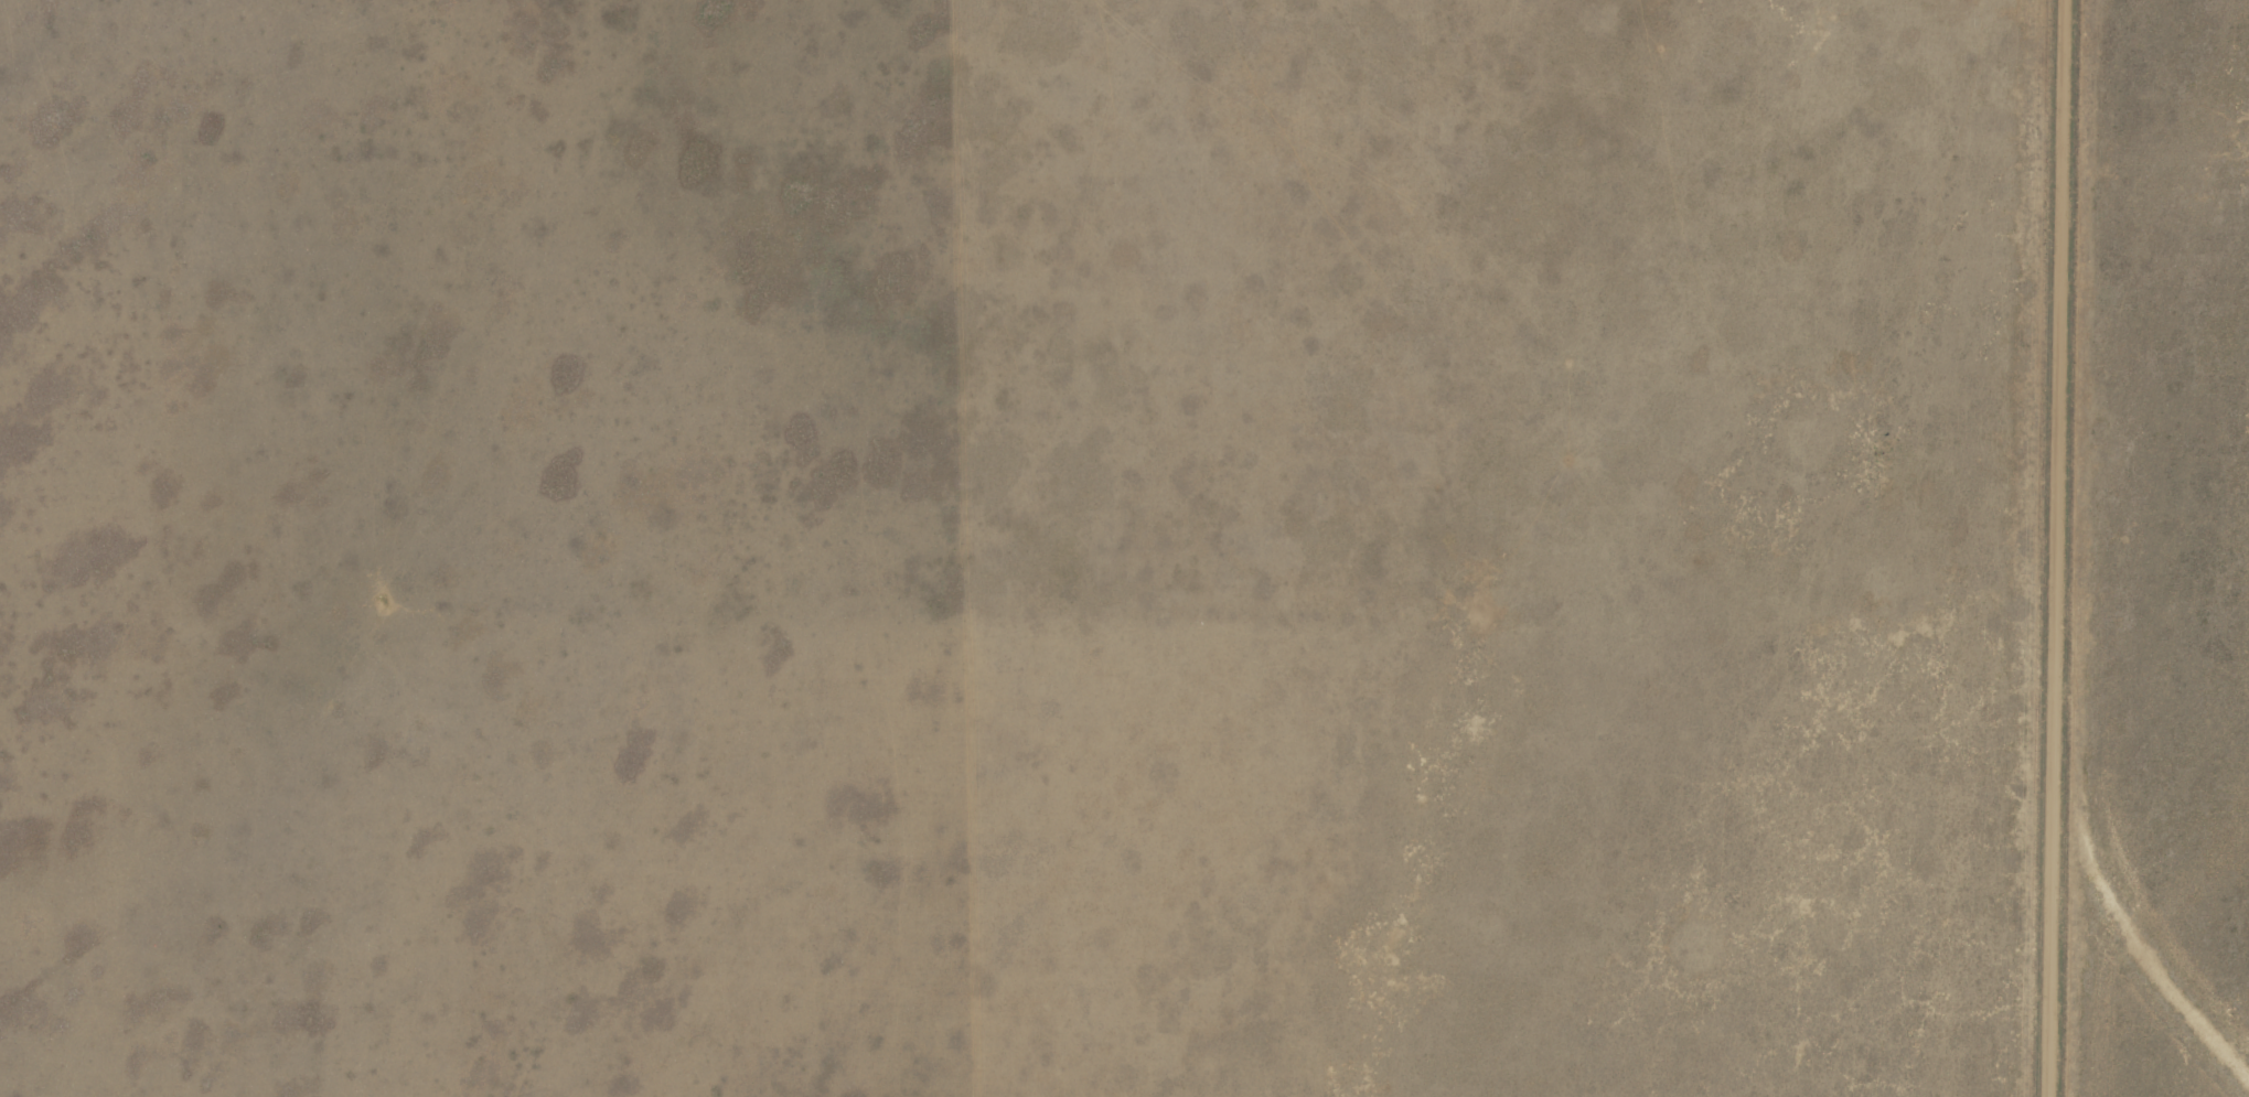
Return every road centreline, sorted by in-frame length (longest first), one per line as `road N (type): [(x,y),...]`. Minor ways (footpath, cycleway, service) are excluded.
road 1 (residential): [(2052,1096),(2068,0)]

